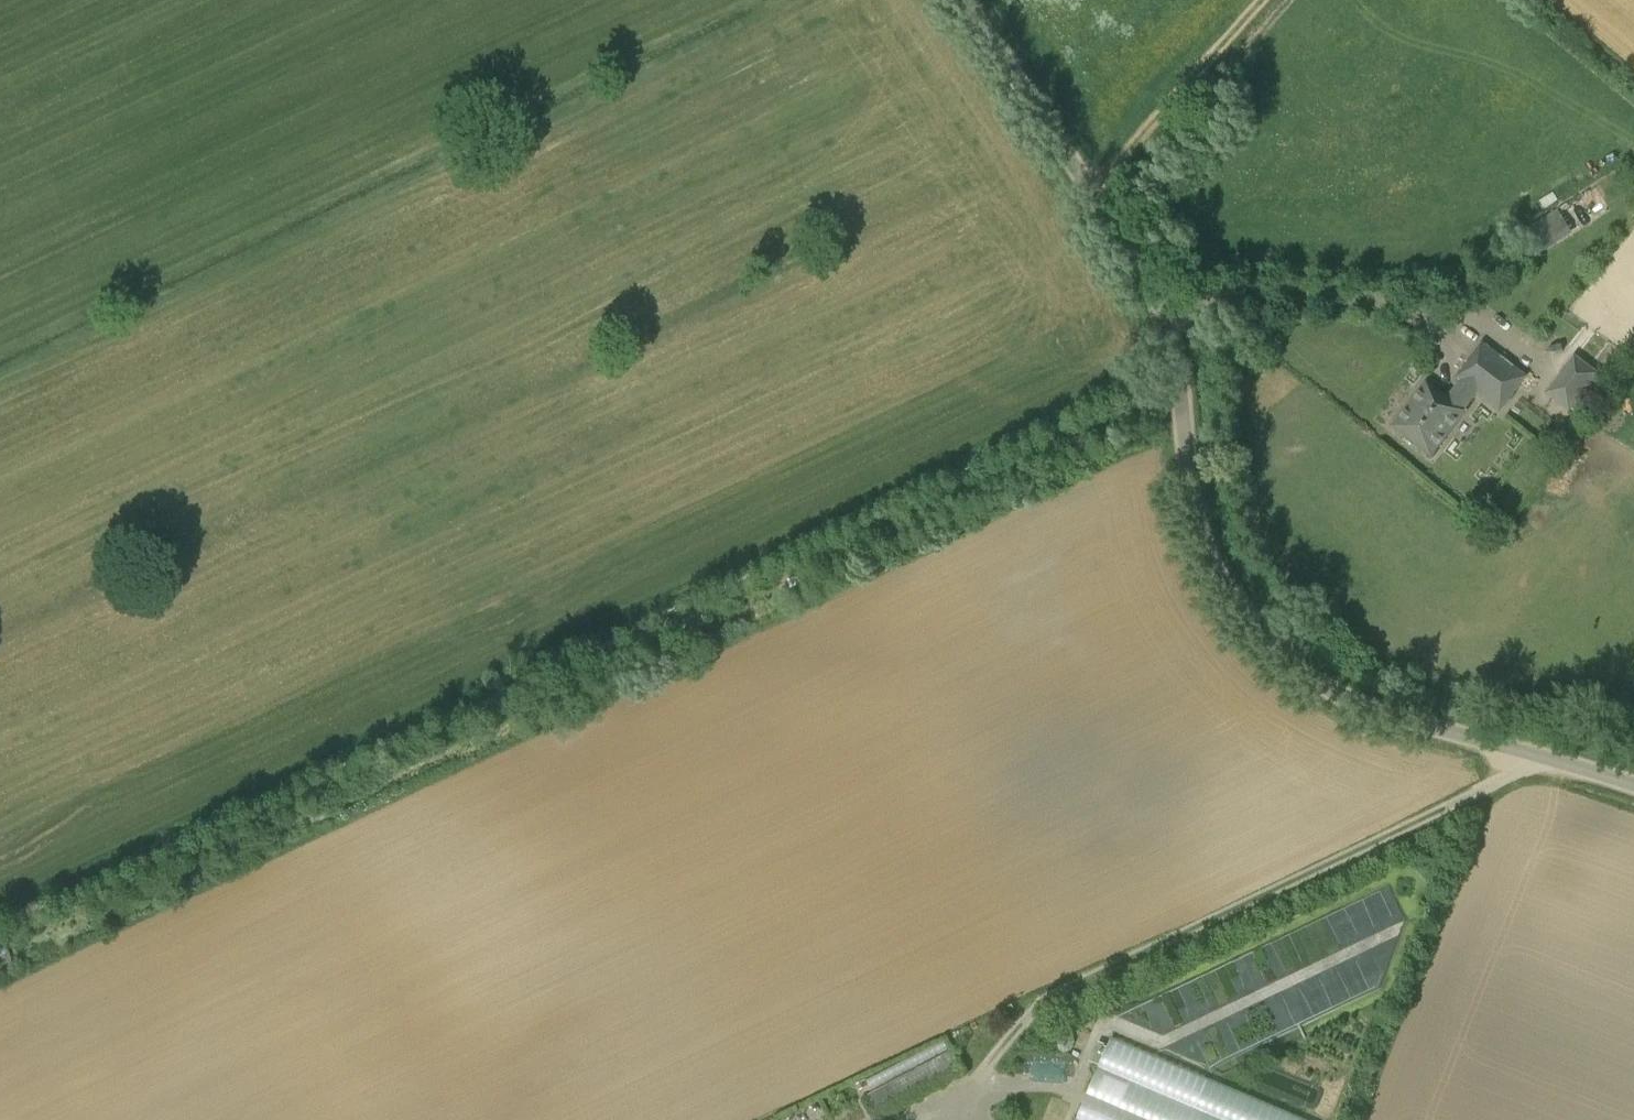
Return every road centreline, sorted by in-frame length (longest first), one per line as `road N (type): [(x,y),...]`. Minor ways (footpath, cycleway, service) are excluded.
road 1 (unclassified): [(1633,788),(1434,731),(1288,656),(1244,614),(1214,568),(1199,519),(1153,295),(963,0)]
road 2 (track): [(1087,190),(1257,0)]

